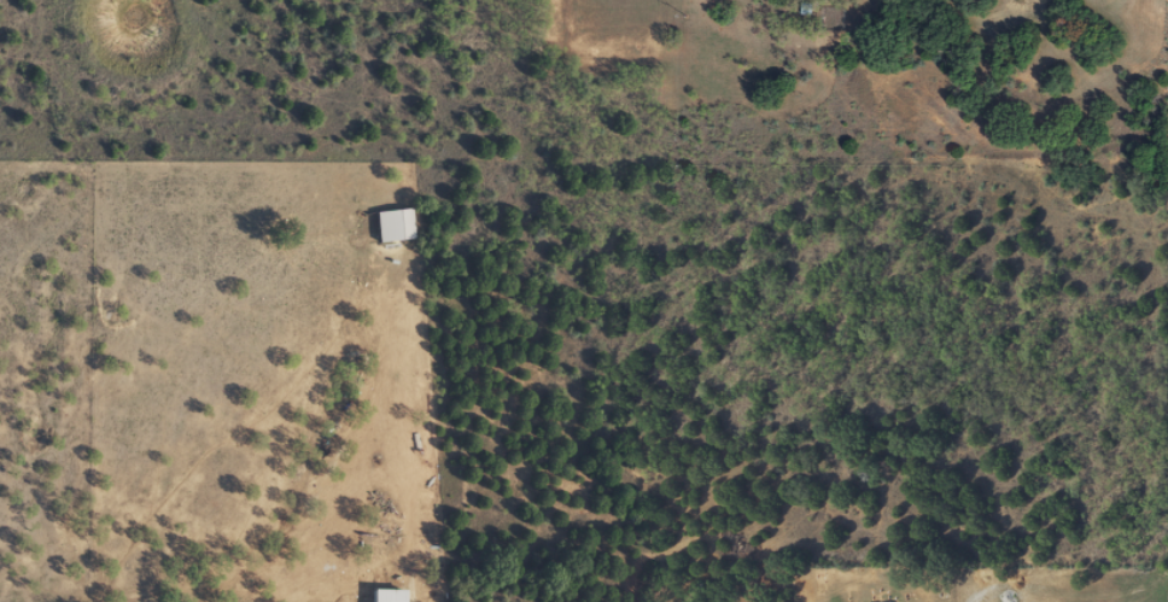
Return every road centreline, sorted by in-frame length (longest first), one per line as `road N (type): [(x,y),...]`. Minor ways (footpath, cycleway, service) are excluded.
road 1 (residential): [(1157,601),(1149,0)]
road 2 (residential): [(1156,515),(1062,601)]

